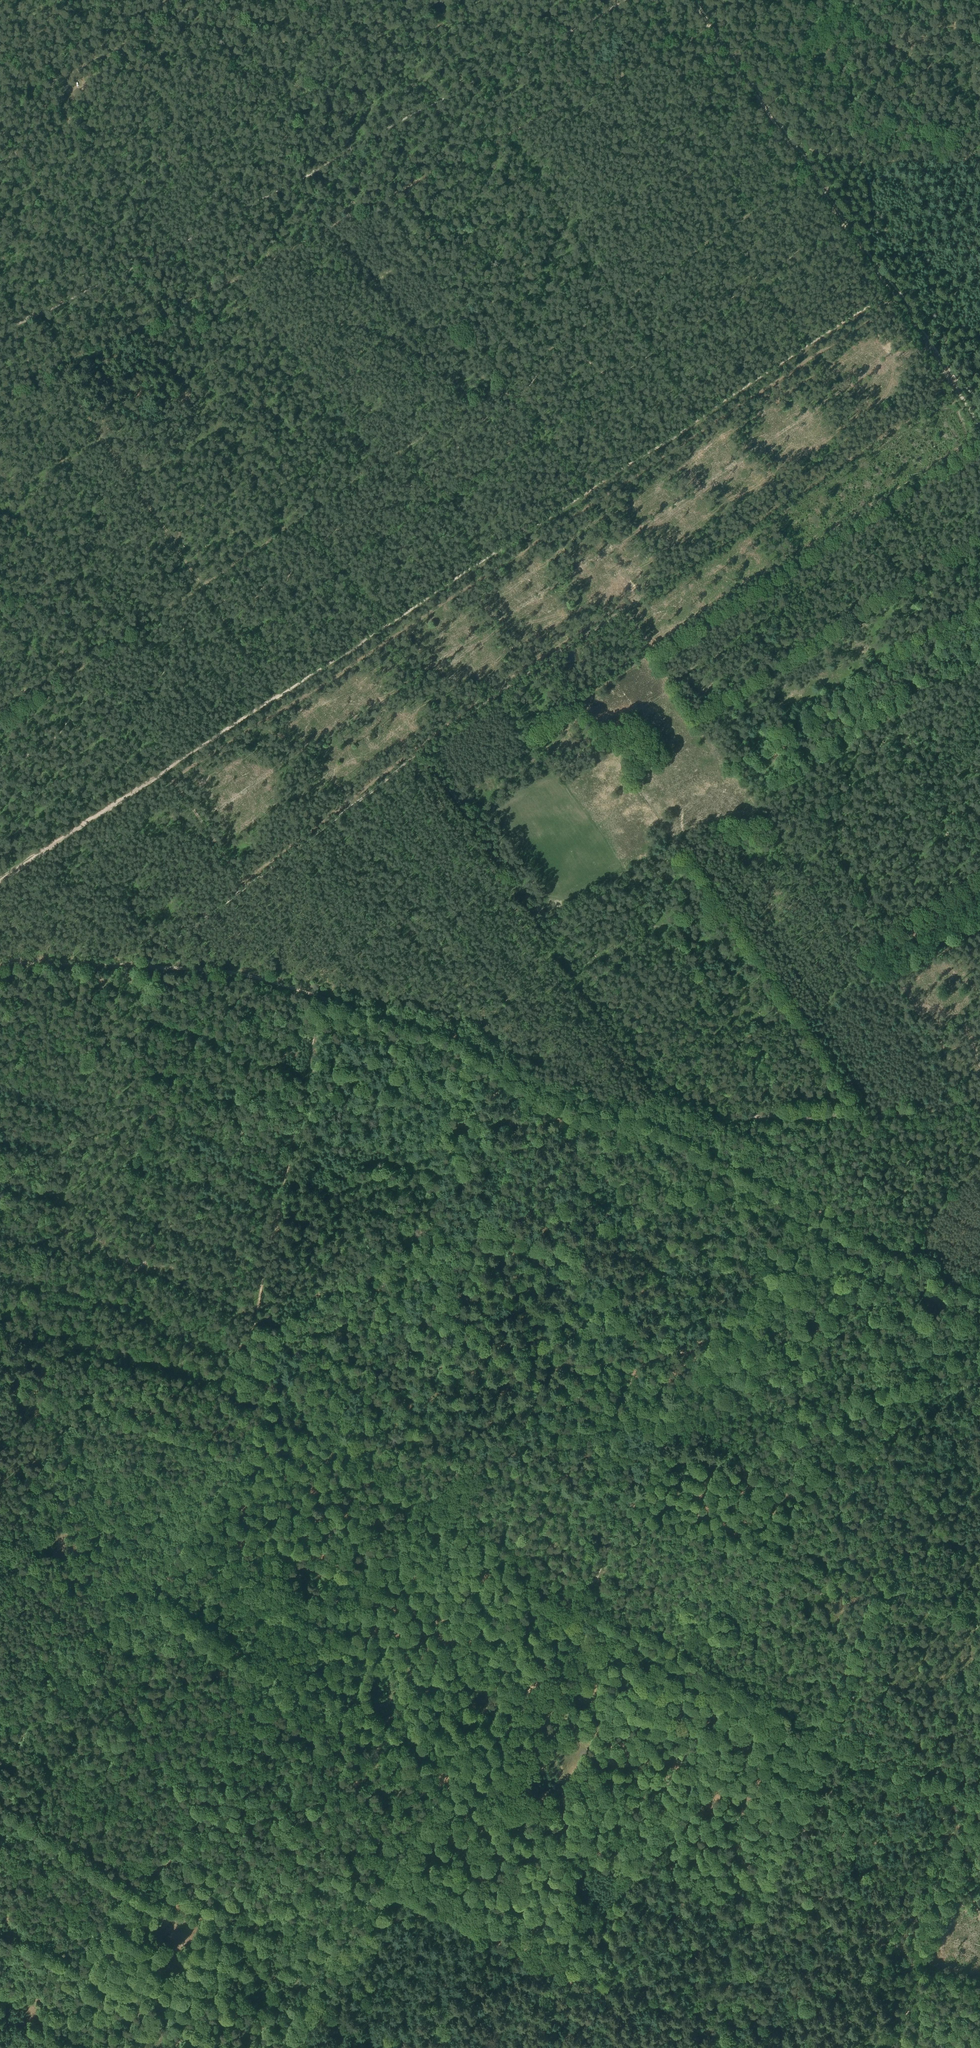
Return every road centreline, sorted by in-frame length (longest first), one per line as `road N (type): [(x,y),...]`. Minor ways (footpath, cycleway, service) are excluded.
road 1 (track): [(895,295),(834,326),(0,877)]
road 2 (track): [(138,963),(529,673),(938,400)]
road 3 (track): [(812,176),(0,721)]
road 4 (track): [(731,1165),(695,1172),(553,1384),(218,1781),(74,1715)]
road 5 (track): [(0,401),(708,27)]
road 6 (track): [(627,0),(0,337)]
road 7 (track): [(0,968),(92,961),(276,979),(455,1031),(526,1083),(582,1110),(662,1121)]
road 8 (track): [(979,871),(856,949),(612,616)]
road 9 (track): [(277,1417),(0,1824)]
road 10 (track): [(662,1121),(670,1132),(979,1298)]
road 11 (track): [(979,425),(790,146)]
road 12 (track): [(581,1600),(547,1634),(397,1869)]
road 13 (track): [(979,1119),(662,1121)]
road 14 (track): [(59,370),(201,585)]
road 15 (track): [(0,109),(203,0)]
road 16 (track): [(142,326),(215,424),(162,462),(120,467)]
road 17 (track): [(890,2047),(979,1837)]
road 18 (track): [(282,2047),(397,1869)]
road 19 (track): [(397,1869),(218,1781)]
road 20 (track): [(979,150),(952,162),(870,162),(790,146)]
road 21 (track): [(300,0),(337,56),(436,0)]
road 22 (track): [(790,146),(696,10)]
road 23 (track): [(979,227),(940,364)]
road 24 (track): [(200,586),(274,696)]

